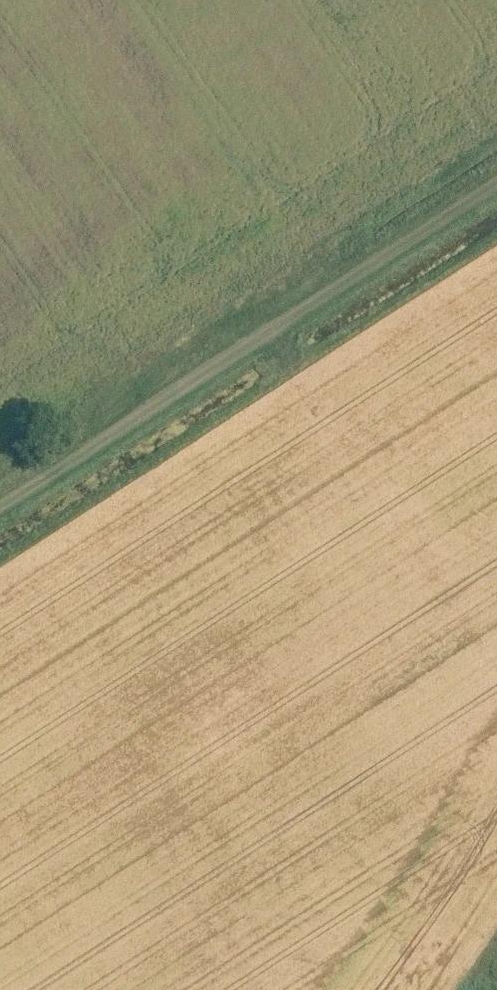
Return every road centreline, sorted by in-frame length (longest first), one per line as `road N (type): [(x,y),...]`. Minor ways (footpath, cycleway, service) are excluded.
road 1 (track): [(0,499),(496,174)]

